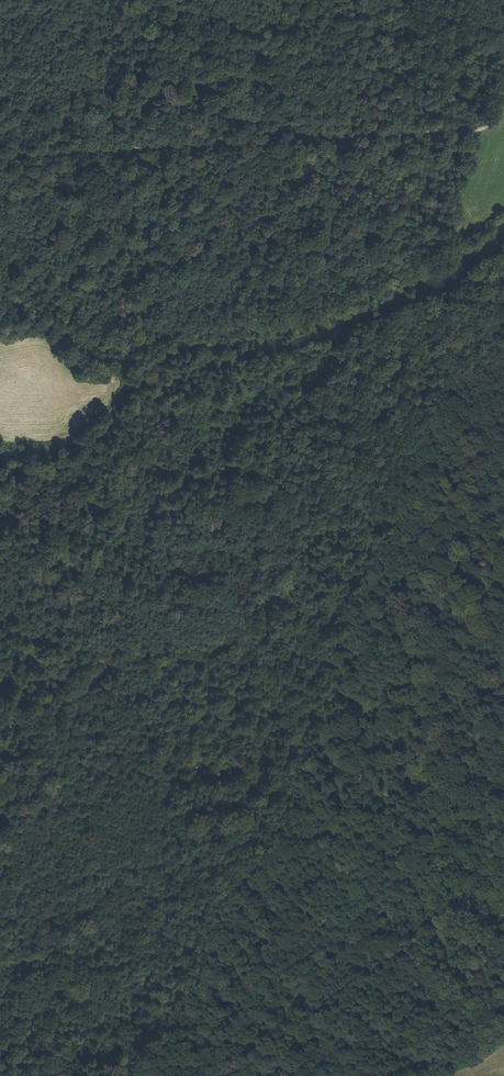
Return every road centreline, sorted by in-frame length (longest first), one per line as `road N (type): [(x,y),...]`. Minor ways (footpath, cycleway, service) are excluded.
road 1 (track): [(0,158),(480,129)]

